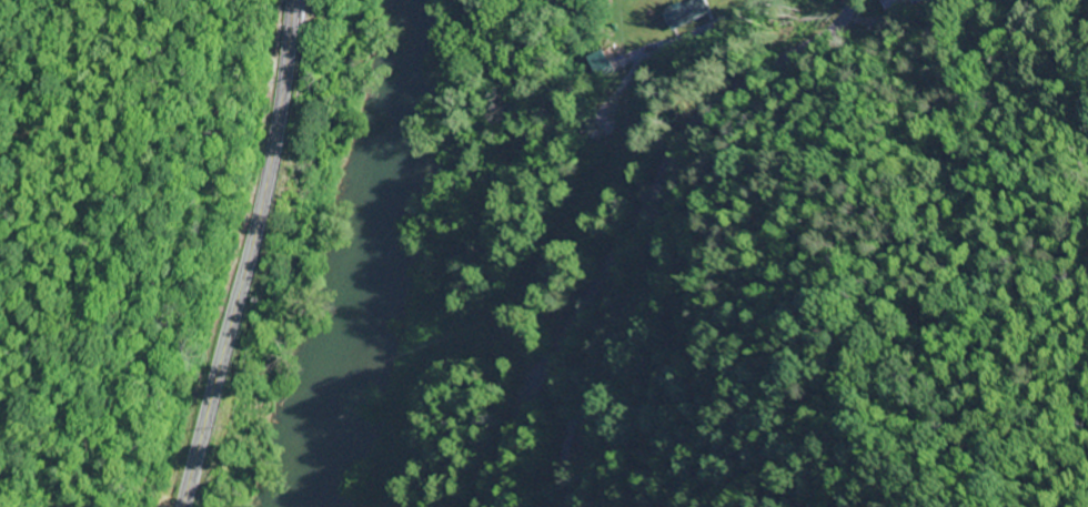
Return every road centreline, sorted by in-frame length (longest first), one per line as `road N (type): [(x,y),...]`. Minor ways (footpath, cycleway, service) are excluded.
road 1 (primary): [(182,506),(273,149),(294,0)]
road 2 (residential): [(488,506),(533,395),(657,187)]
road 3 (residential): [(657,187),(705,116),(739,87),(818,42),(854,0)]

